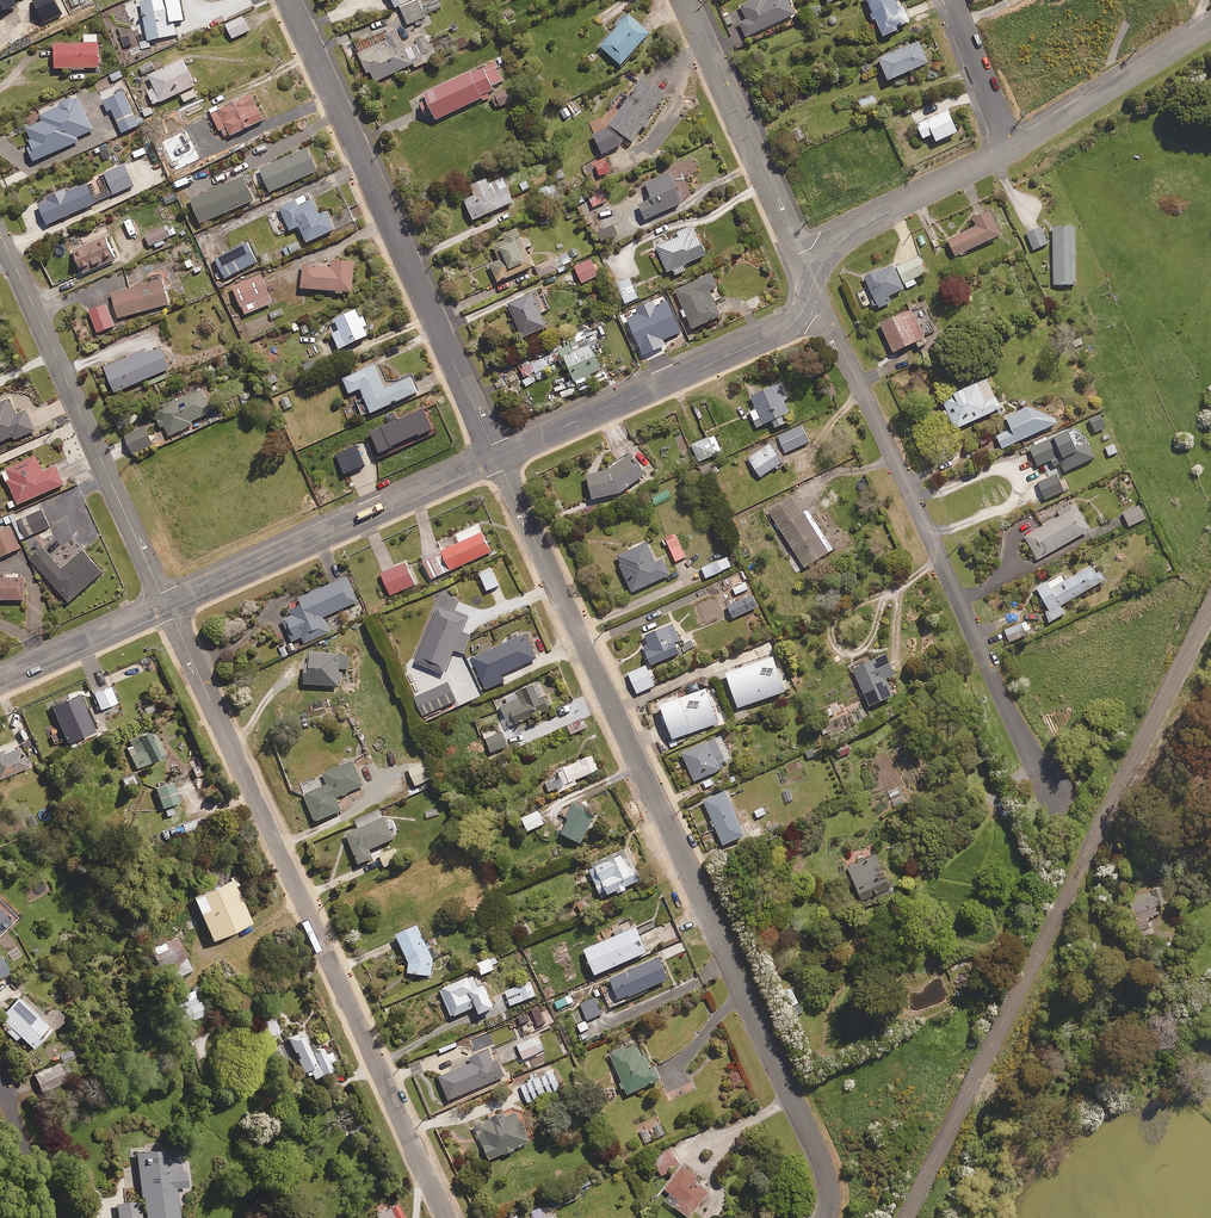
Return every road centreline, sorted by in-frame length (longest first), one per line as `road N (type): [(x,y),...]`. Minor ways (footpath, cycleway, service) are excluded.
road 1 (residential): [(825,1217),(829,1190),(817,1152),(497,458)]
road 2 (residential): [(167,606),(446,1217)]
road 3 (residential): [(811,291),(1010,715),(1055,791)]
road 4 (residential): [(497,458),(289,0)]
road 5 (residential): [(0,236),(167,606)]
road 6 (residential): [(497,458),(783,331),(811,291)]
road 7 (residential): [(167,606),(497,458)]
road 8 (residential): [(684,0),(811,291)]
road 9 (residential): [(811,291),(848,235),(1011,150)]
road 10 (residential): [(1011,150),(1210,26)]
road 11 (residential): [(0,681),(167,606)]
road 12 (residential): [(953,0),(1011,150)]
road 13 (residential): [(56,1217),(0,1091)]

